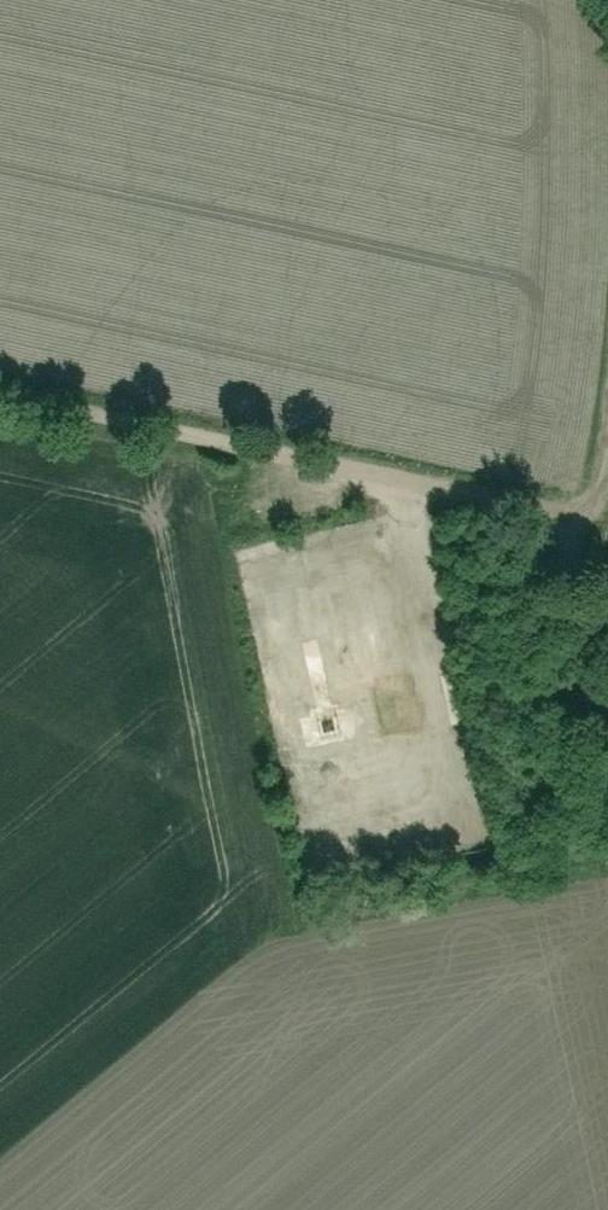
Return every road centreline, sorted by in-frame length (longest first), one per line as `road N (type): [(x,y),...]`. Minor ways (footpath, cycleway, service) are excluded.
road 1 (track): [(548,501),(607,800)]

